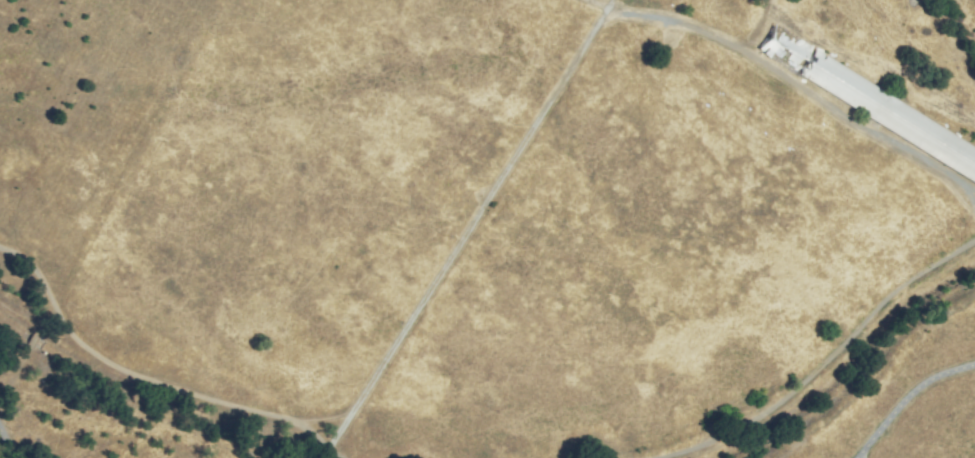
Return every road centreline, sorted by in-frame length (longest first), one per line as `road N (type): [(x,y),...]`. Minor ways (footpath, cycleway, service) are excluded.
road 1 (track): [(0,242),(21,252),(69,330),(172,392),(262,417),(337,457)]
road 2 (track): [(654,457),(778,415),(901,296),(974,260)]
road 3 (track): [(21,252),(62,213),(114,142),(183,0)]
road 4 (track): [(871,457),(928,384),(974,366)]

